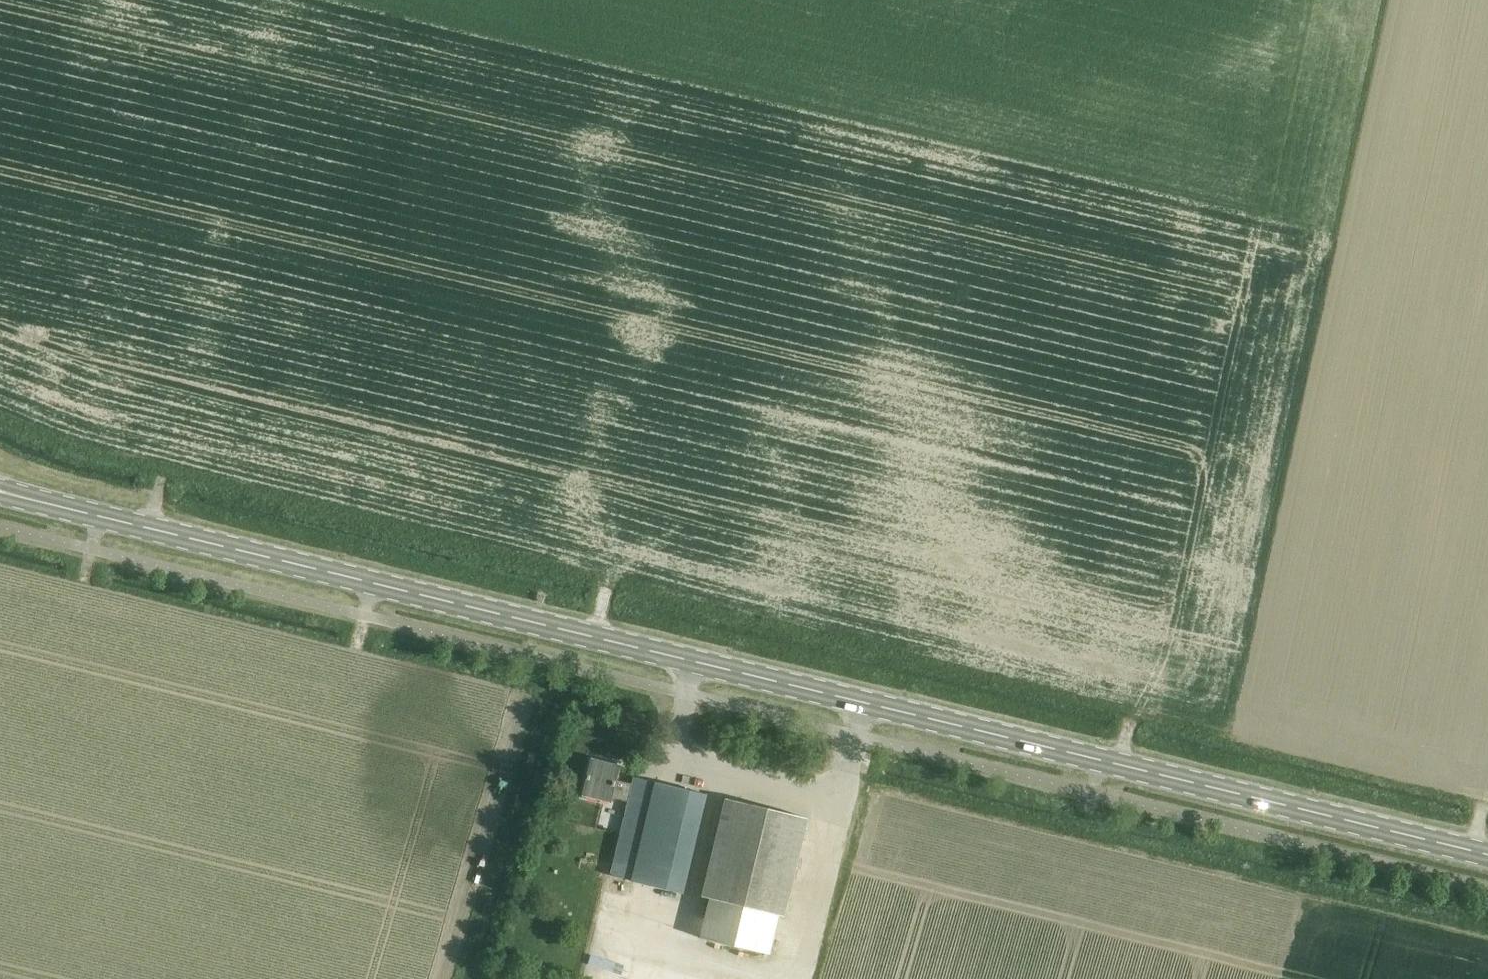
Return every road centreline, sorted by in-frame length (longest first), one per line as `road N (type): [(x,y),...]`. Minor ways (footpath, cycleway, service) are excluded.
road 1 (secondary): [(1487,856),(0,489)]

